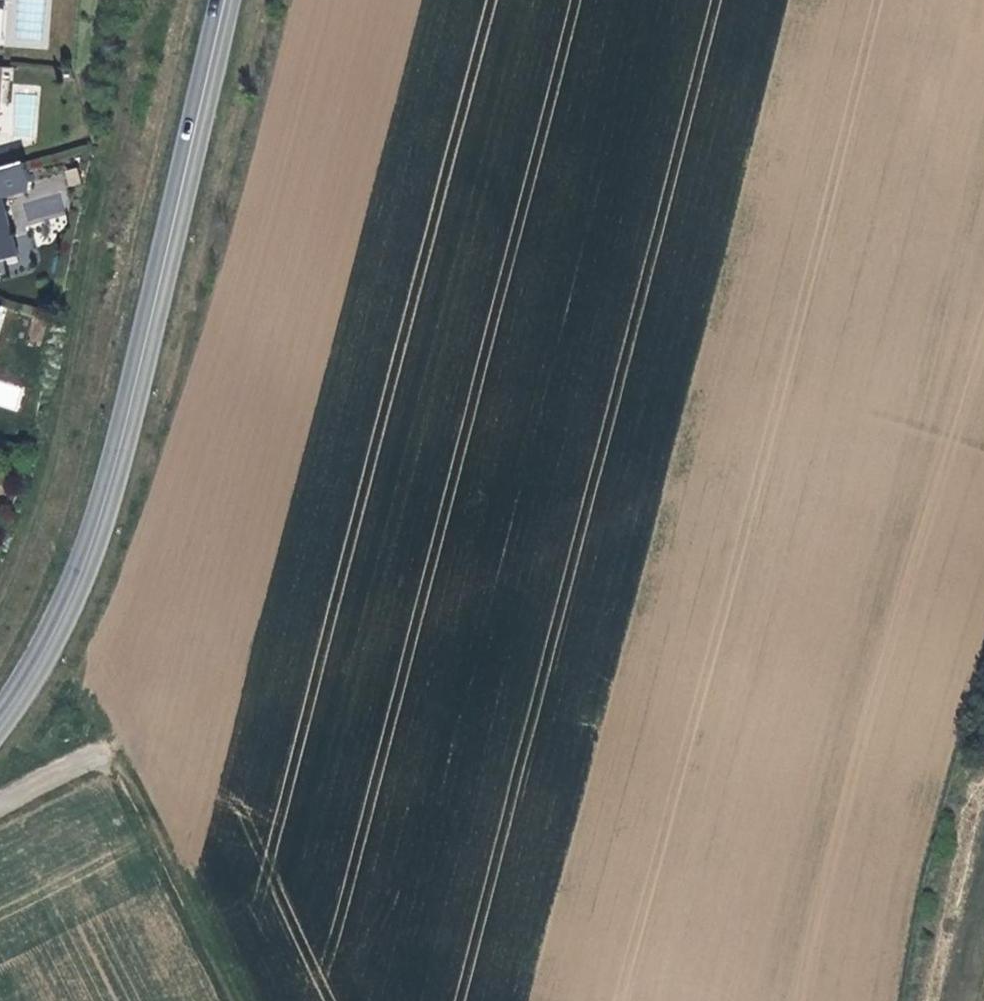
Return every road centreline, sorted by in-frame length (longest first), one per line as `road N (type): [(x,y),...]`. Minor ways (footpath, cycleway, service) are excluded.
road 1 (tertiary): [(224,0),(105,496),(50,640),(0,719)]
road 2 (track): [(237,1000),(111,752),(0,804)]

